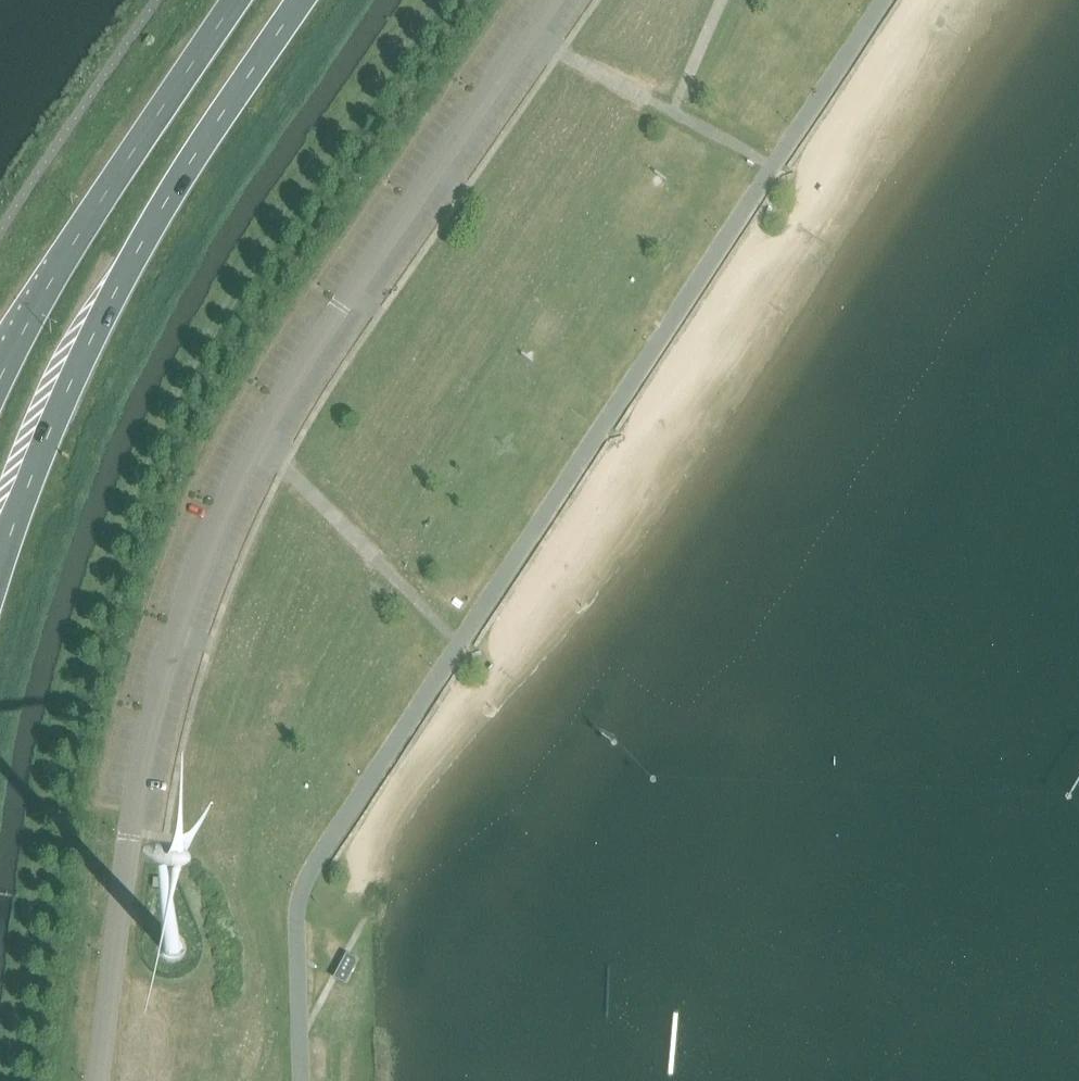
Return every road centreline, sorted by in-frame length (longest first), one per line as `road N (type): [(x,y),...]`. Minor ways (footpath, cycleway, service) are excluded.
road 1 (unclassified): [(99,1080),(161,683),(236,477),(555,0)]
road 2 (primary): [(0,561),(119,286),(303,0)]
road 3 (primary): [(239,0),(0,362)]

